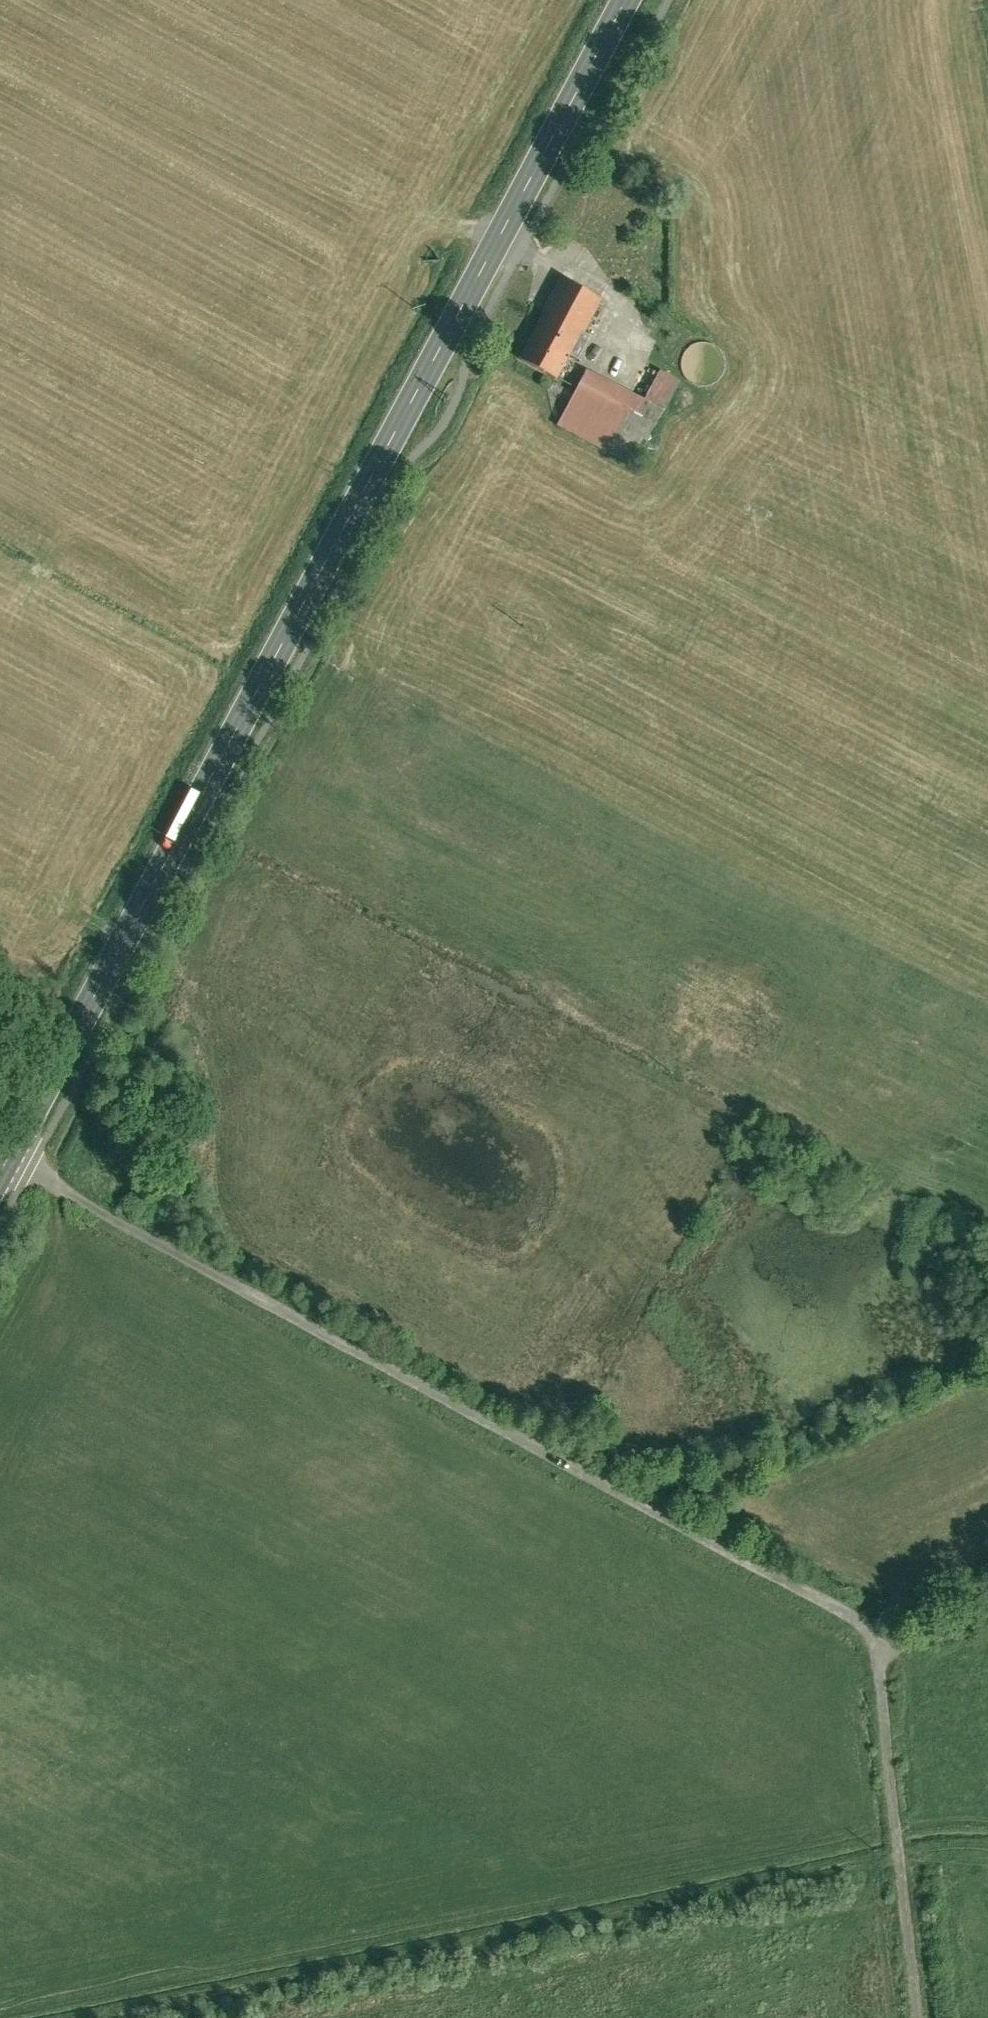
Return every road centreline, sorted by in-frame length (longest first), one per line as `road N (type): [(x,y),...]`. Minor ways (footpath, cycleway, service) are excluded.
road 1 (primary): [(10,1158),(629,0)]
road 2 (unclassified): [(10,1158),(824,1601),(886,1644)]
road 3 (unclassified): [(918,2017),(882,1684),(886,1644)]

